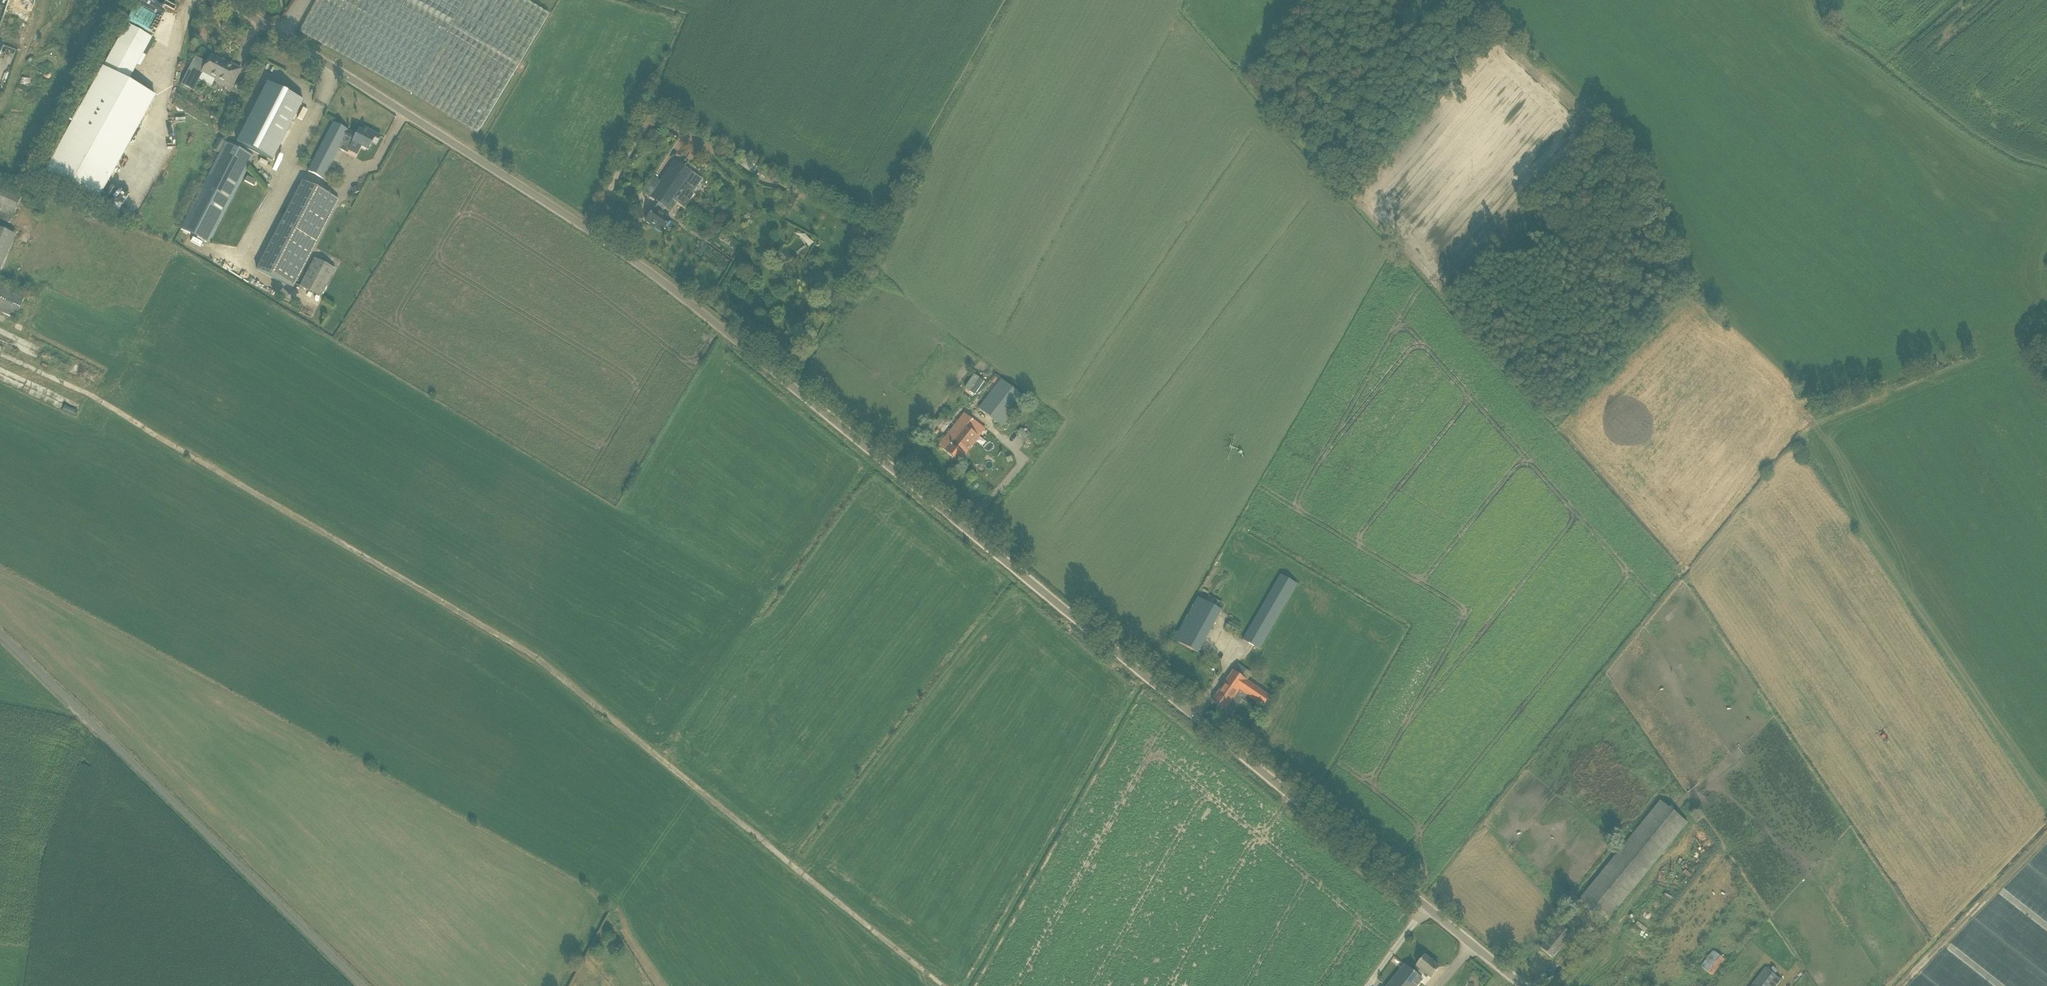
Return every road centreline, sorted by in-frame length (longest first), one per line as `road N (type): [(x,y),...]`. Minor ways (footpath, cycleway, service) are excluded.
road 1 (unclassified): [(1532,985),(618,242),(234,0)]
road 2 (unclassified): [(364,985),(0,631)]

